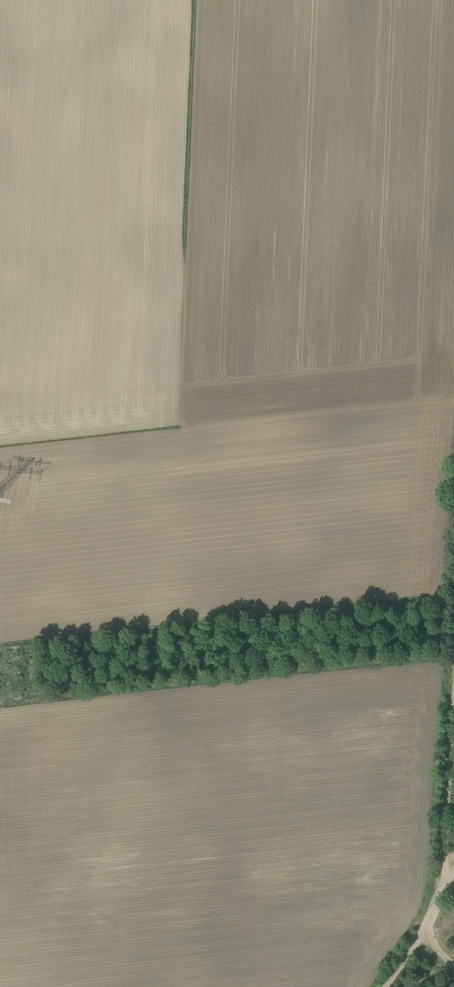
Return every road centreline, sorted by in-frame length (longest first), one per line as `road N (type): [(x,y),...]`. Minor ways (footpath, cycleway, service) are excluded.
road 1 (track): [(453,741),(445,888)]
road 2 (track): [(384,986),(453,874)]

